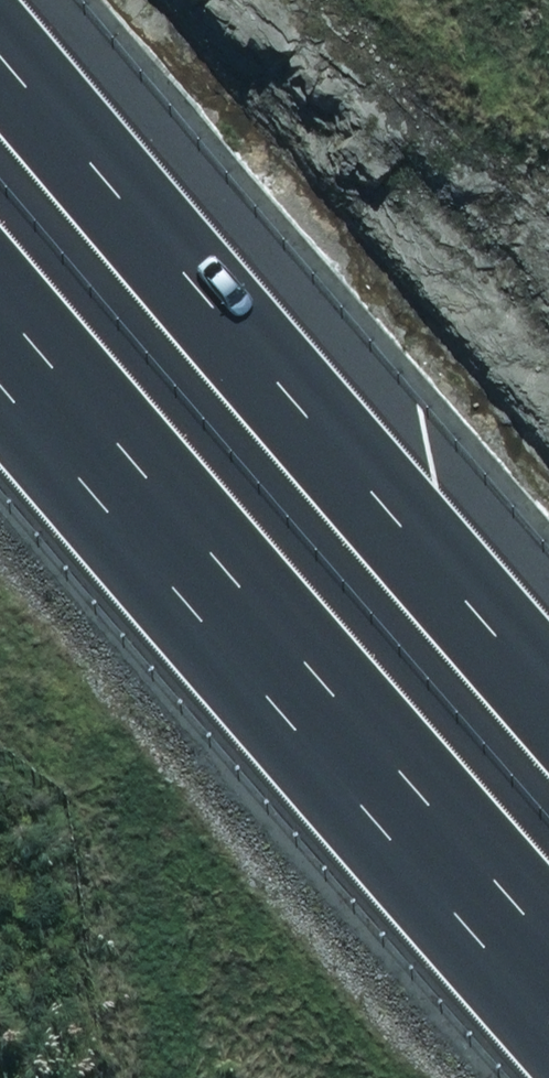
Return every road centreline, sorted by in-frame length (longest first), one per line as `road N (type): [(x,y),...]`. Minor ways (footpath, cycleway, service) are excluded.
road 1 (motorway): [(548,910),(0,264)]
road 2 (motorway): [(2,0),(548,647)]

